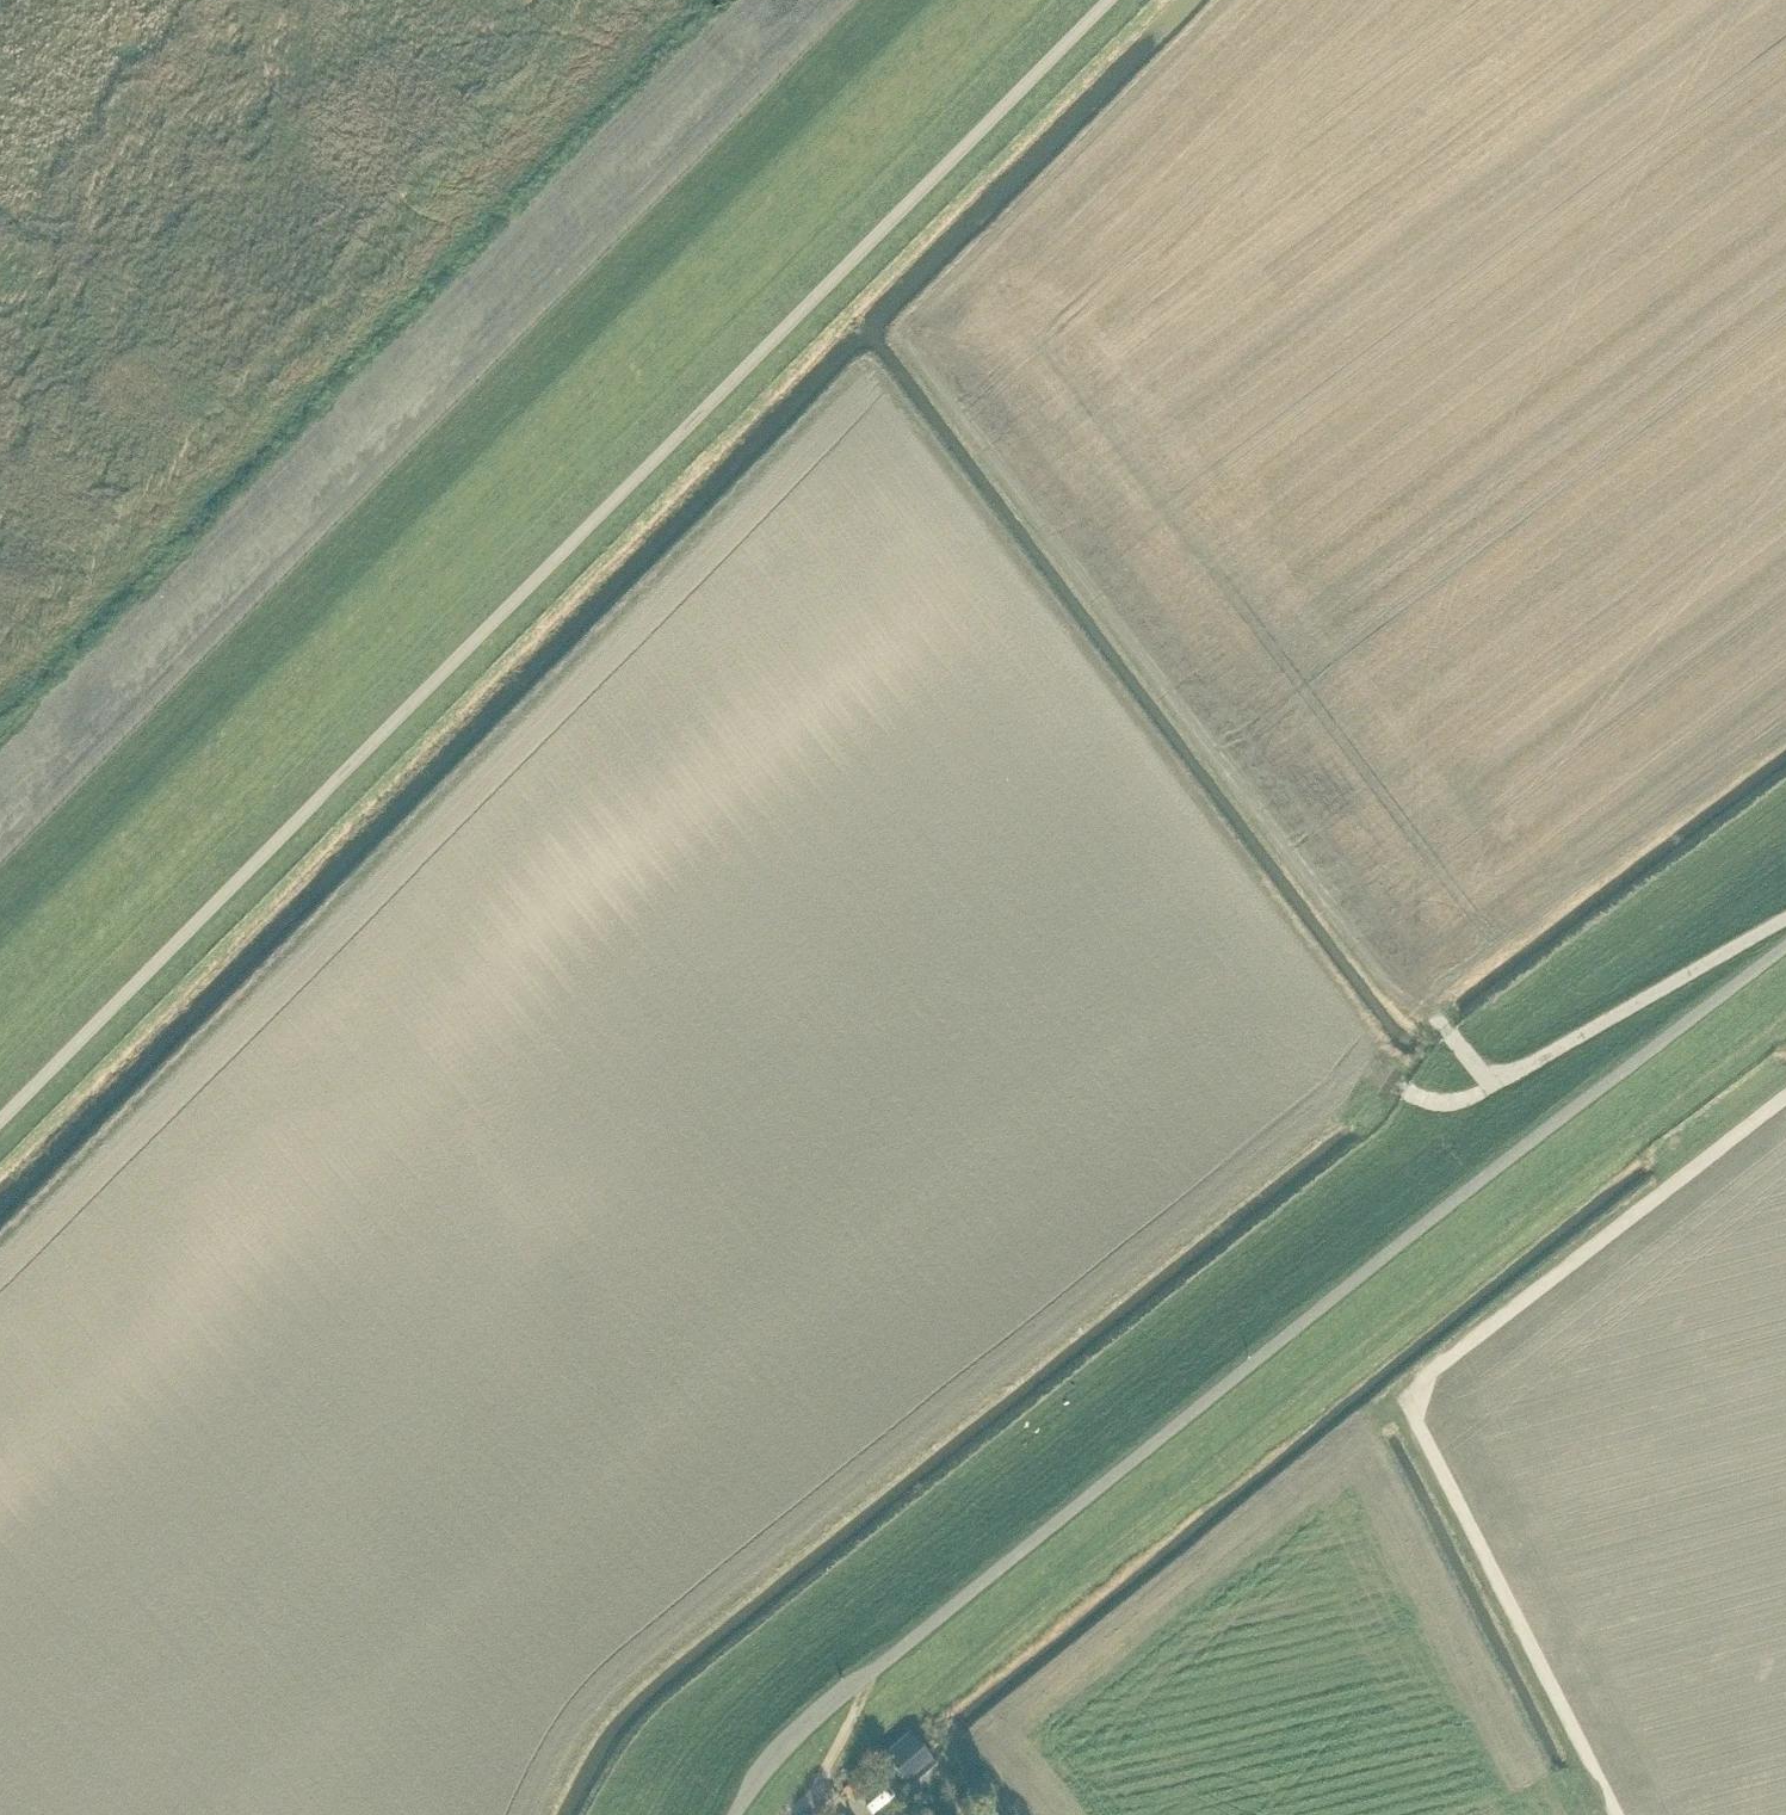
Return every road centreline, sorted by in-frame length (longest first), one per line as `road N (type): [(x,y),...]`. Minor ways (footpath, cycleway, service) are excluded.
road 1 (unclassified): [(0,1123),(1112,0)]
road 2 (unclassified): [(736,1814),(787,1751),(859,1684),(1785,950)]

